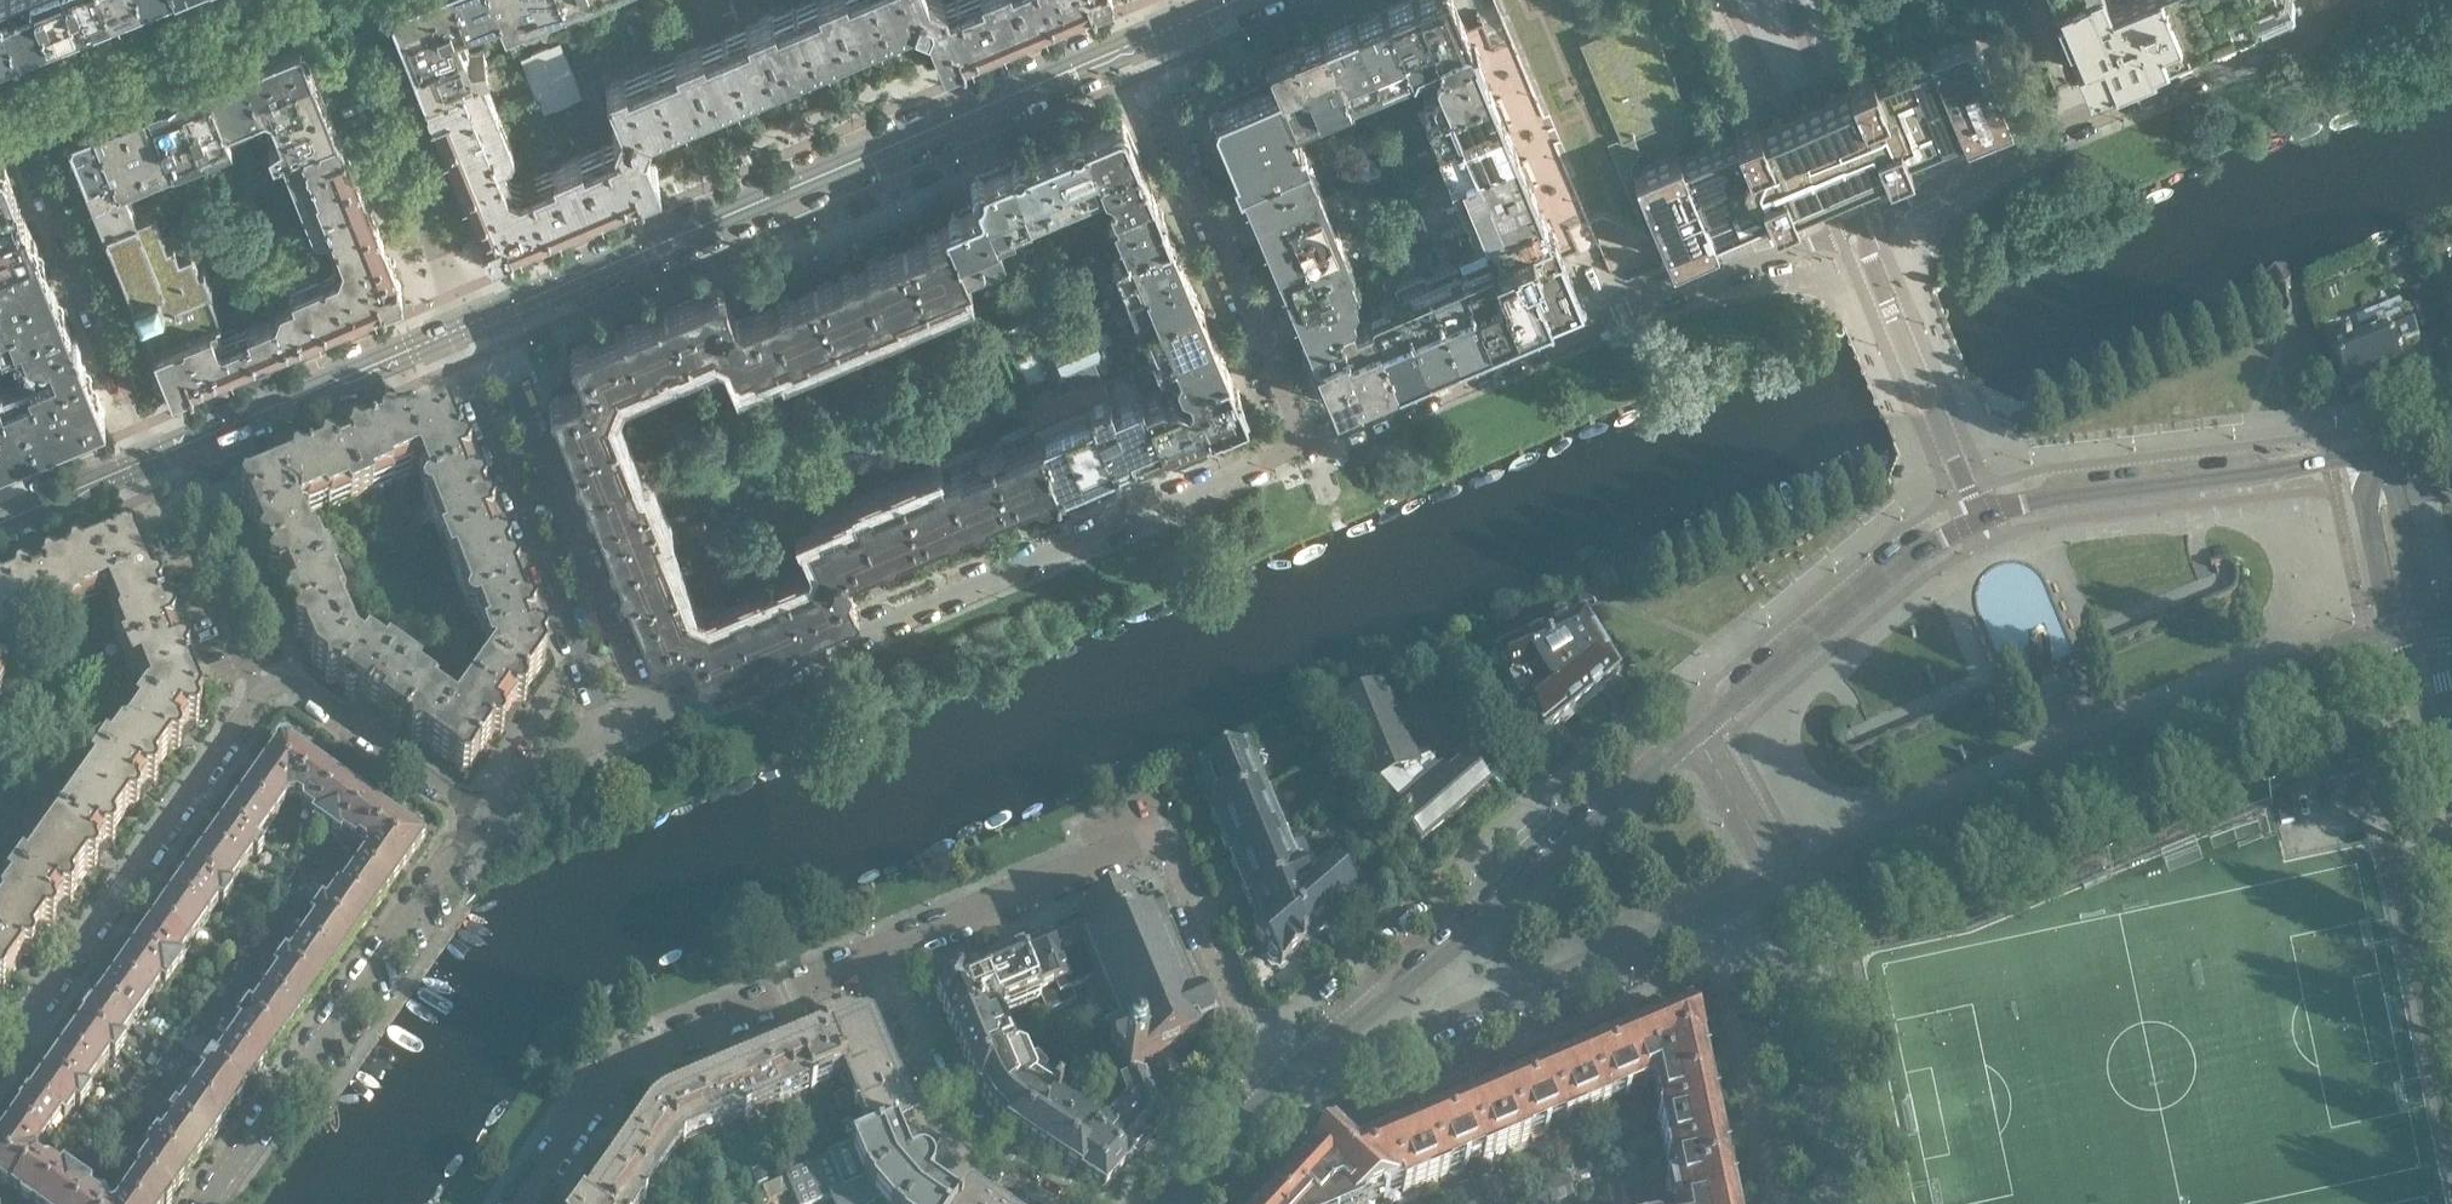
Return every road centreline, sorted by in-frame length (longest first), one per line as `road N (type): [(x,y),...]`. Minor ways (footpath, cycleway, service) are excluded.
road 1 (tertiary): [(1140,40),(465,325)]
road 2 (residential): [(658,708),(693,706),(1311,437)]
road 3 (tertiary): [(1778,882),(2411,624)]
road 4 (residential): [(1311,437),(1861,221)]
road 5 (residential): [(882,956),(1150,841),(1275,1098)]
road 6 (tertiary): [(1697,732),(1275,1098)]
road 7 (tertiary): [(1275,1098),(1778,882)]
road 8 (residential): [(1861,221),(1988,154),(2357,0)]
road 9 (residential): [(482,812),(206,1203)]
road 10 (residential): [(522,1203),(599,1089),(629,1067),(882,956)]
road 11 (residential): [(465,325),(454,367),(606,734)]
road 12 (residential): [(658,708),(500,345),(465,325)]
road 13 (residential): [(1311,437),(1140,40)]
road 14 (residential): [(19,1037),(257,692)]
road 15 (tertiary): [(2371,458),(2053,498),(1981,516)]
road 16 (residential): [(13,96),(145,424),(164,453)]
road 17 (tertiary): [(1981,516),(1920,552),(1697,732)]
road 18 (residential): [(465,325),(334,0)]
road 19 (residential): [(1846,1203),(1778,882)]
road 20 (tertiary): [(465,325),(164,453)]
road 21 (residential): [(1981,516),(1861,221)]
road 22 (residential): [(1057,1203),(1006,1171),(946,1104),(882,956)]
road 23 (residential): [(257,692),(289,681),(482,812)]
road 24 (residential): [(13,96),(245,0)]
road 25 (tertiary): [(164,453),(0,522)]
road 26 (tertiary): [(2411,624),(2371,458)]
road 27 (tertiary): [(1778,882),(1697,732)]
road 28 (residential): [(257,692),(199,539)]
road 29 (tertiary): [(2451,780),(2411,624)]
road 30 (residential): [(482,812),(606,734)]
road 31 (tertiary): [(1180,1203),(1275,1098)]

